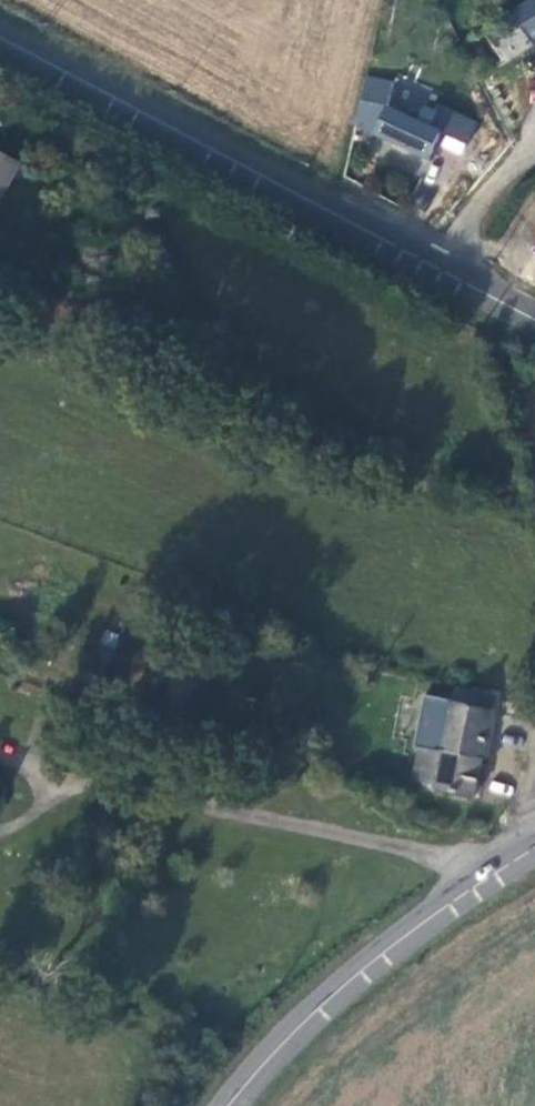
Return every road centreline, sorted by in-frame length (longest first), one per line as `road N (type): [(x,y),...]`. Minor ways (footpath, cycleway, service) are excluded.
road 1 (secondary): [(0,37),(448,271)]
road 2 (secondary): [(231,1105),(314,1014),(461,897),(534,850)]
road 3 (unclassified): [(448,271),(524,160),(534,158)]

